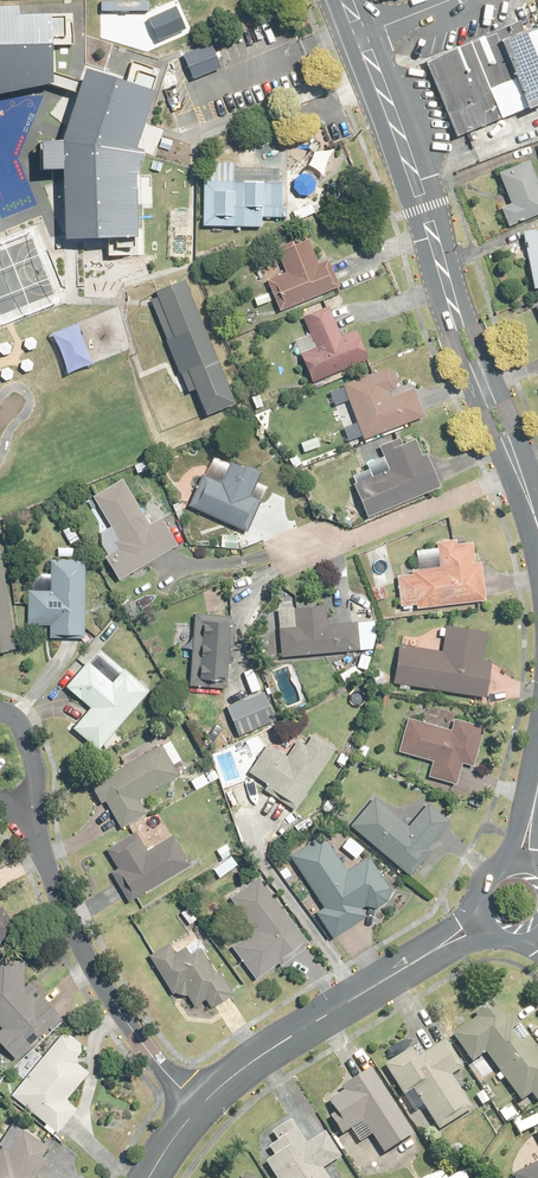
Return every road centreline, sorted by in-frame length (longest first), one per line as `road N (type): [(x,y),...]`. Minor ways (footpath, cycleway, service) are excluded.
road 1 (residential): [(198,1107),(111,996),(28,838)]
road 2 (tertiary): [(198,1107),(268,1048),(435,950)]
road 3 (tertiary): [(537,530),(455,355),(442,268)]
road 4 (tertiary): [(442,268),(472,318),(512,420),(537,530)]
road 5 (tertiary): [(360,35),(442,268)]

